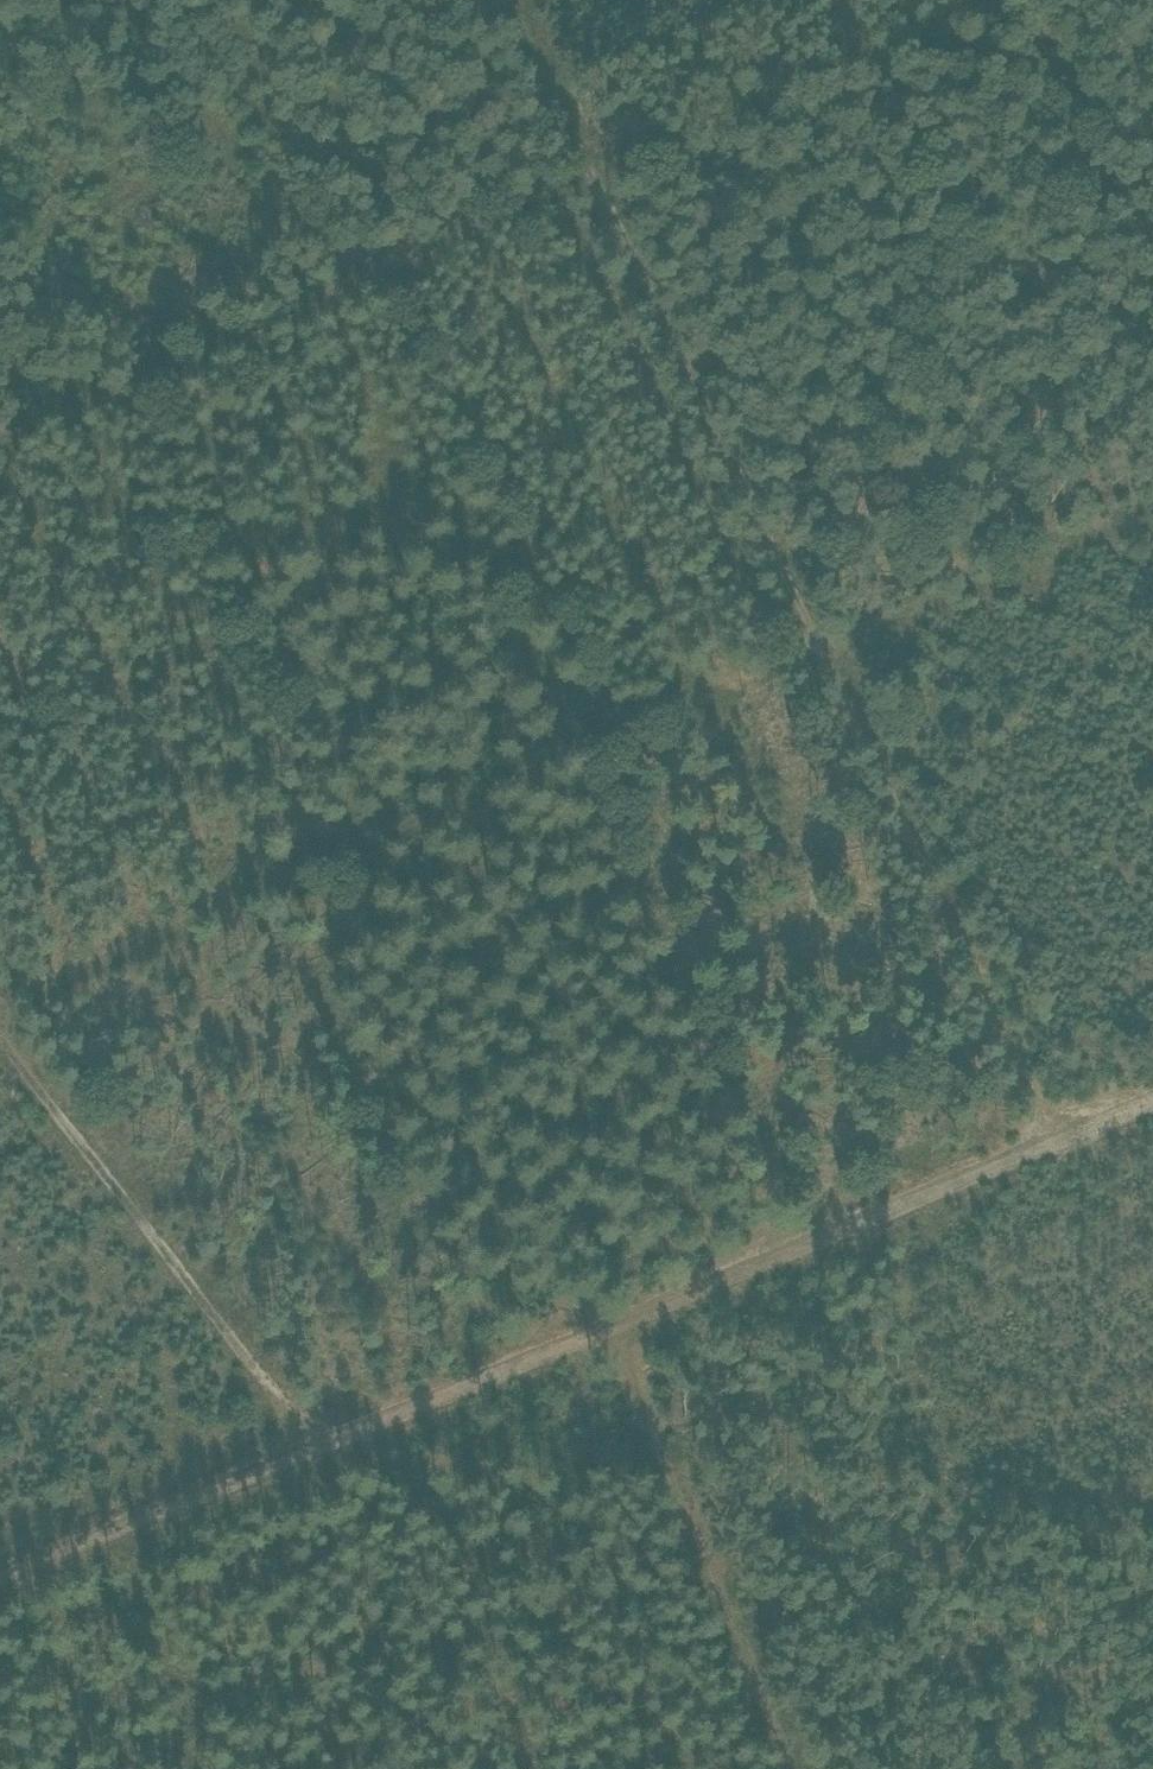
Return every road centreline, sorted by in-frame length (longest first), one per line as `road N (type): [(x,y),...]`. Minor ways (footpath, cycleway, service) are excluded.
road 1 (track): [(1053,1140),(826,645),(507,0)]
road 2 (track): [(0,1005),(826,645)]
road 3 (track): [(0,1580),(615,1327)]
road 4 (track): [(592,177),(0,439)]
road 5 (track): [(615,1327),(1152,1100)]
road 6 (track): [(0,1030),(319,1449)]
road 7 (track): [(615,1327),(793,1768)]

